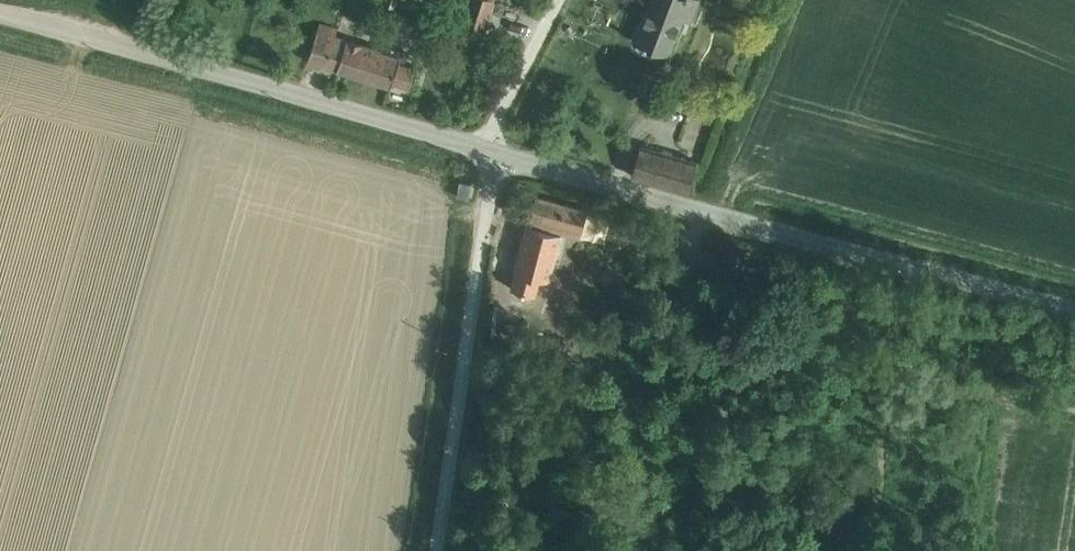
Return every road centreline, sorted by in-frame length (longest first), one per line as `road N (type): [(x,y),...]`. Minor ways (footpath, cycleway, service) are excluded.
road 1 (unclassified): [(1074,311),(498,155)]
road 2 (unclassified): [(479,149),(0,12)]
road 3 (unclassified): [(437,550),(498,155)]
road 4 (track): [(867,256),(849,321),(867,365),(908,386),(1022,405)]
road 5 (unclassified): [(479,149),(558,0)]

